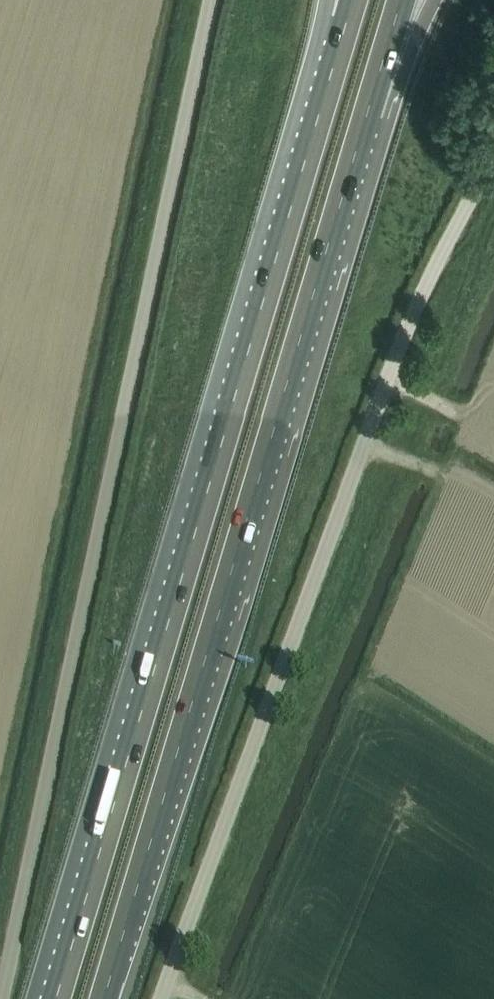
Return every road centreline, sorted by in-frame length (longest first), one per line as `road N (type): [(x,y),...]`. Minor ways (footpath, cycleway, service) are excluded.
road 1 (unclassified): [(2,998),(215,0)]
road 2 (motorway): [(342,34),(54,998)]
road 3 (motorway): [(103,998),(366,115)]
road 4 (unclassified): [(160,998),(455,224),(493,157)]
road 5 (motorway): [(366,115),(432,0)]

